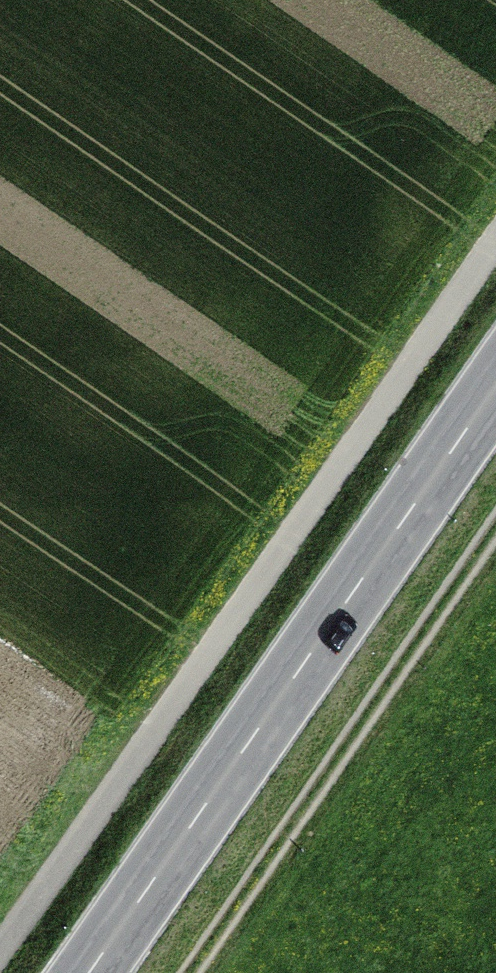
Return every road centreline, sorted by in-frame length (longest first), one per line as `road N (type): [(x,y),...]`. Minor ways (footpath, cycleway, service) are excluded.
road 1 (track): [(495,239),(0,941)]
road 2 (primary): [(83,972),(495,384)]
road 3 (track): [(185,972),(495,526)]

